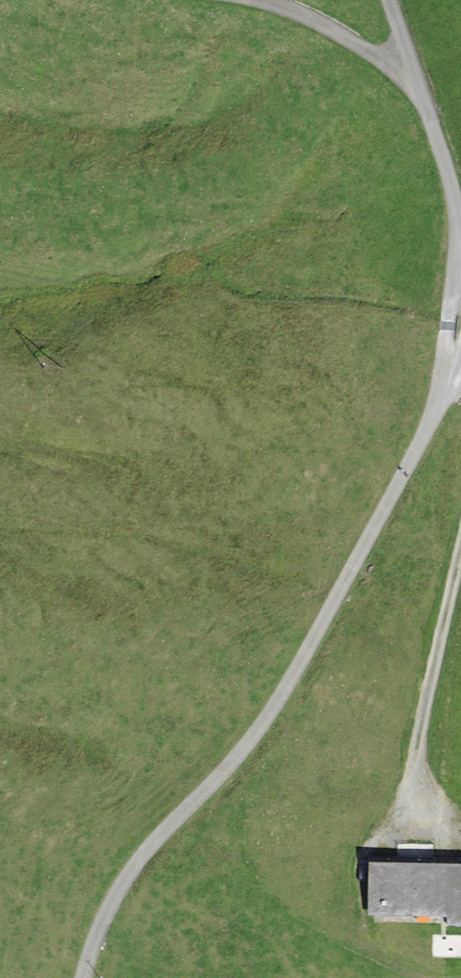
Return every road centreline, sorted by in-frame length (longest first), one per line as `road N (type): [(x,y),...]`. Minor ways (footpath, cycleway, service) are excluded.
road 1 (track): [(460,315),(453,376),(351,570),(236,757),(130,868),(78,977)]
road 2 (track): [(460,566),(403,812)]
road 3 (track): [(392,0),(460,215)]
road 4 (track): [(416,71),(254,0)]

